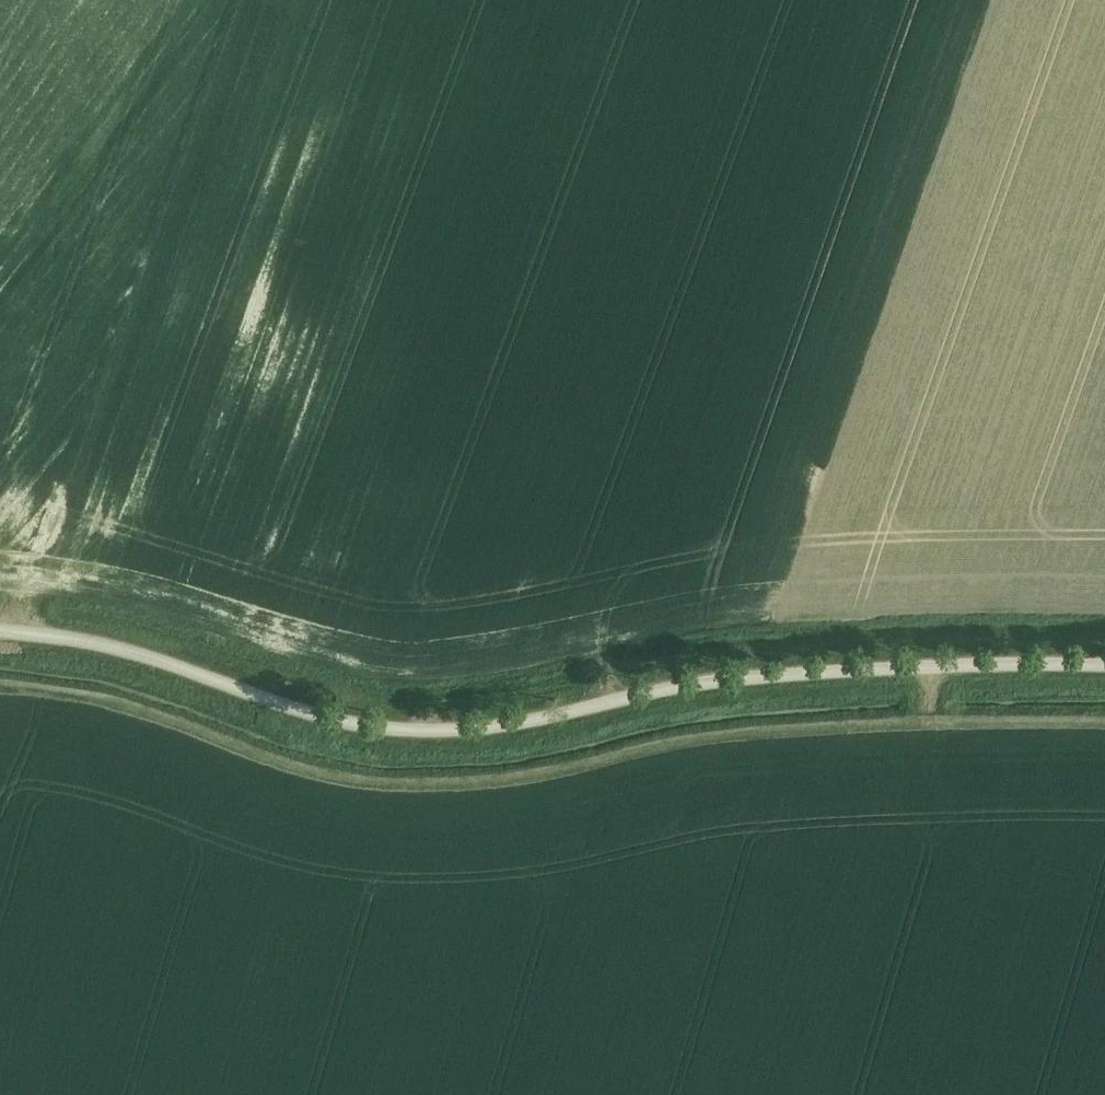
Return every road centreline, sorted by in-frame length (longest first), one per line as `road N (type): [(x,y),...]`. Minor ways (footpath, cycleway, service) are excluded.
road 1 (unclassified): [(0,635),(99,643),(280,704),(425,734),(766,676),(1104,667)]

